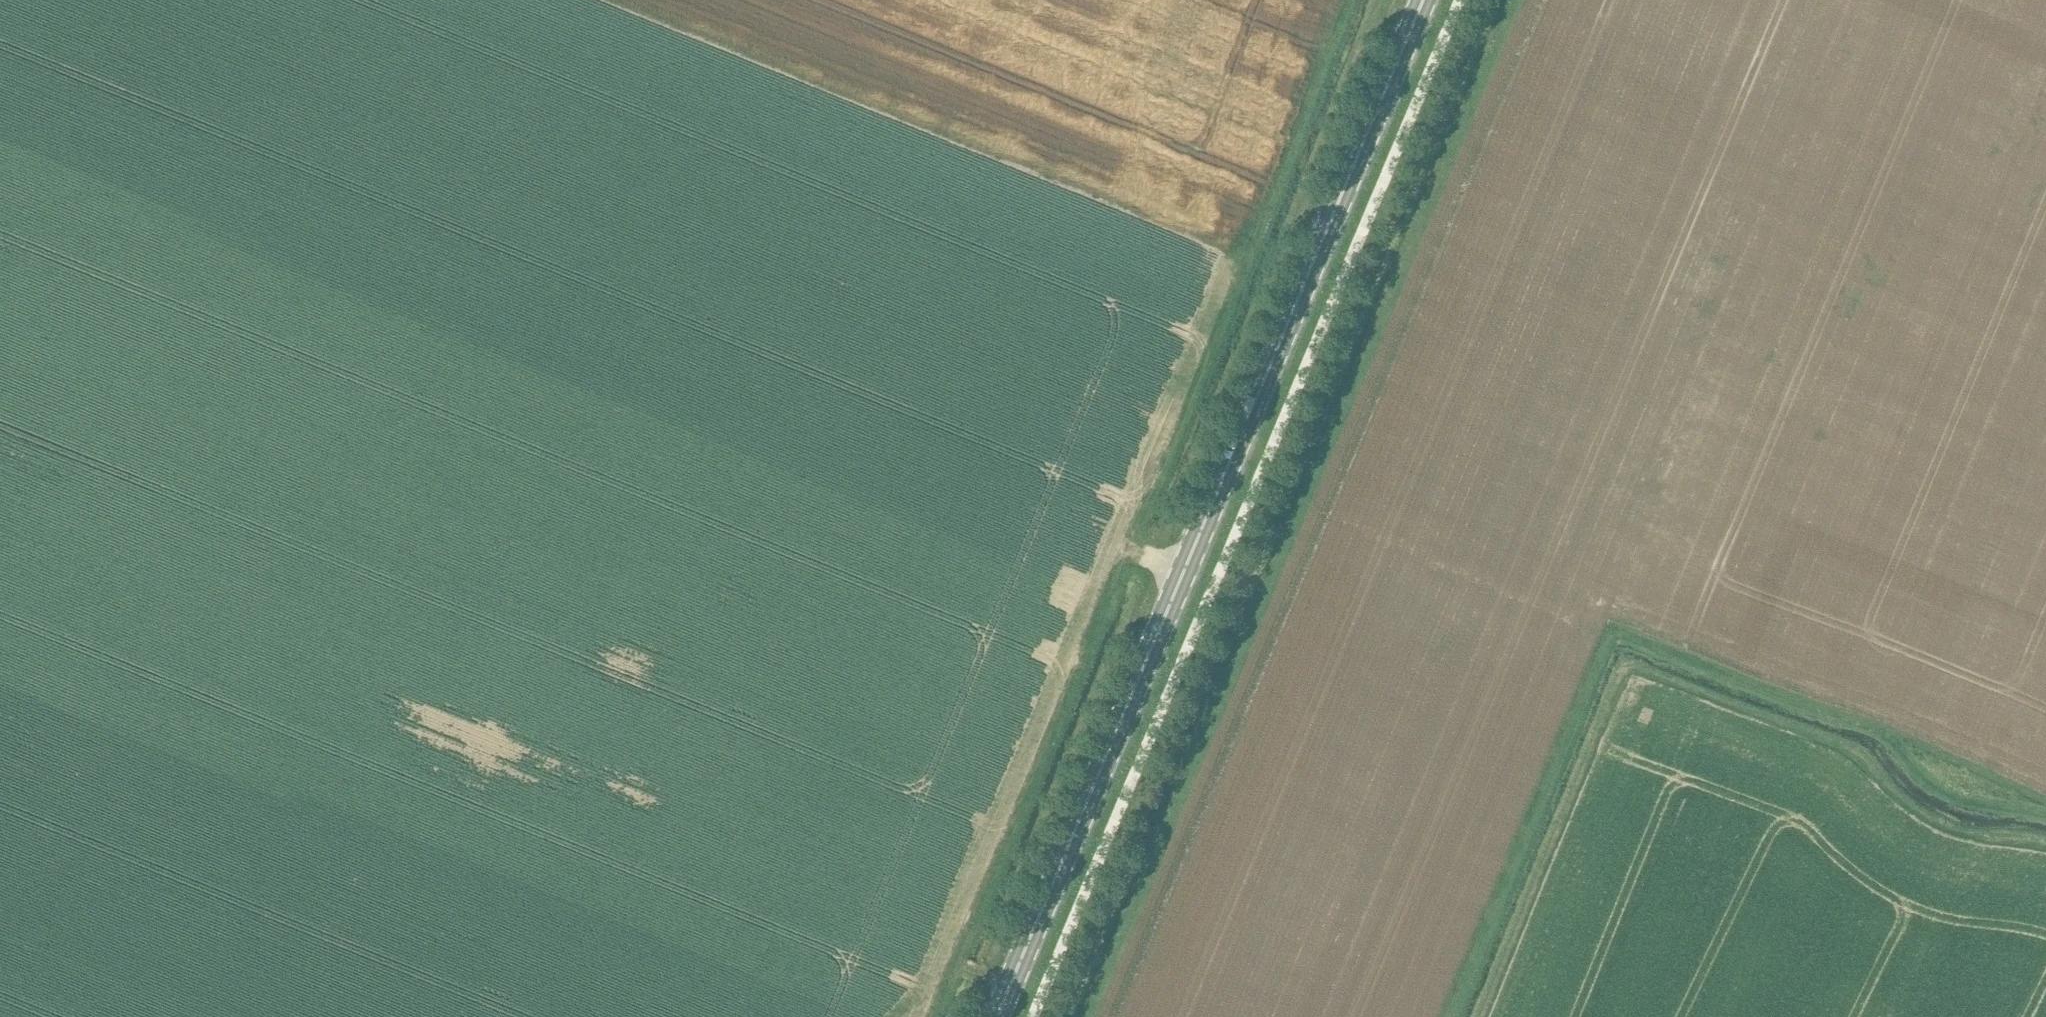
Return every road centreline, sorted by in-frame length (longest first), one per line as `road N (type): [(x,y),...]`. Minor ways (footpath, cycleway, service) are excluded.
road 1 (secondary): [(997,1016),(1423,0)]

